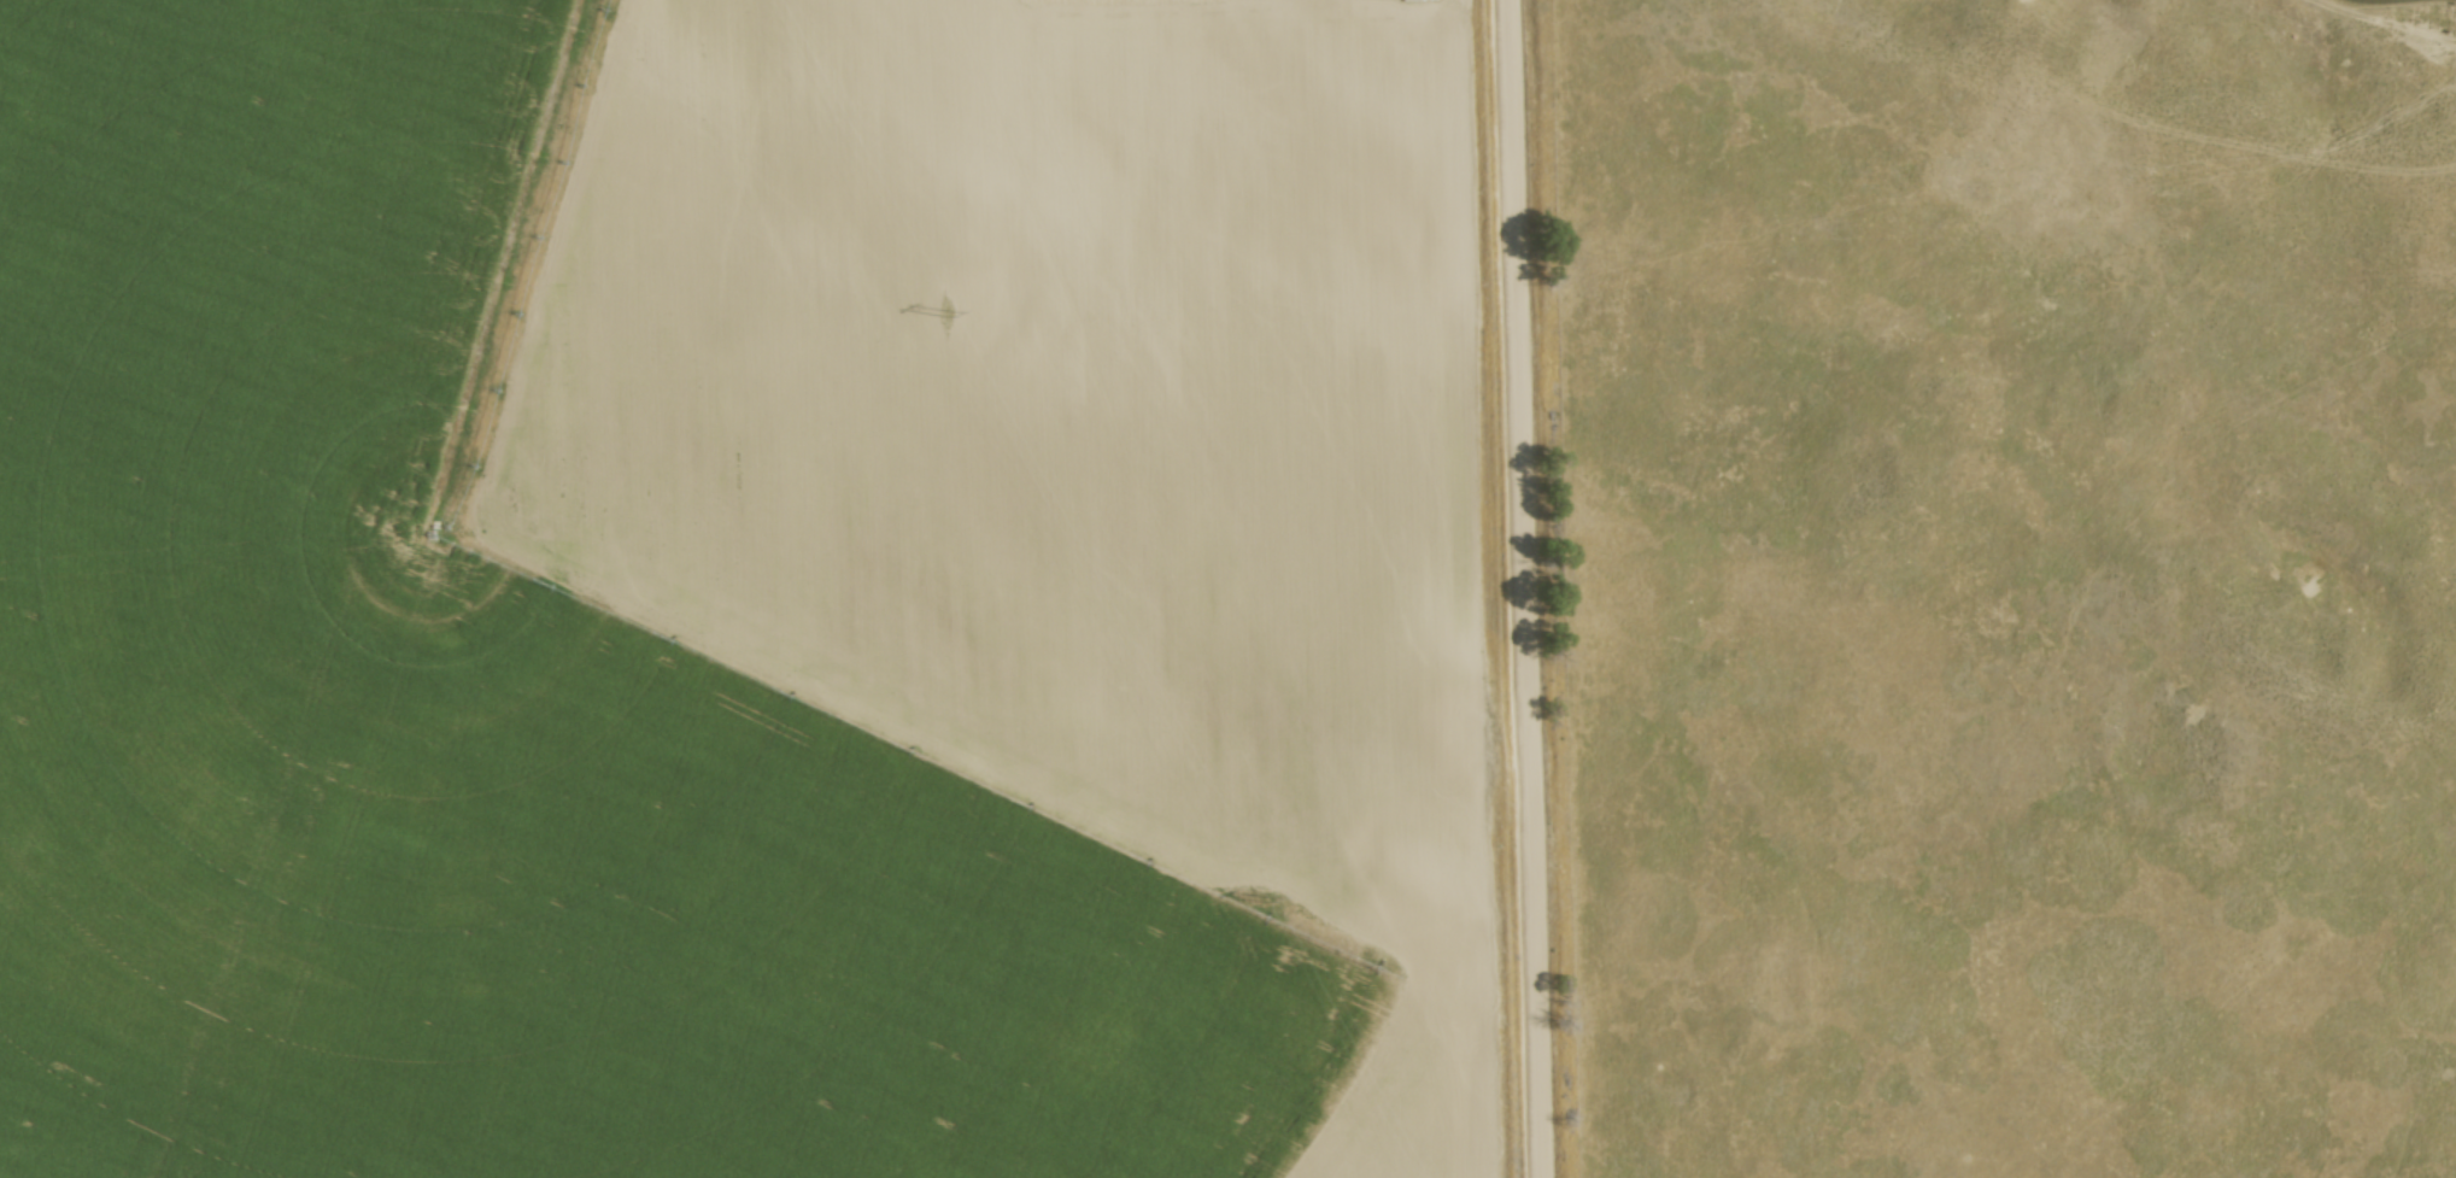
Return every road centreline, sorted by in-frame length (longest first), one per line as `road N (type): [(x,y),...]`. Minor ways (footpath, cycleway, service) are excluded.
road 1 (residential): [(1544,1177),(1512,0)]

